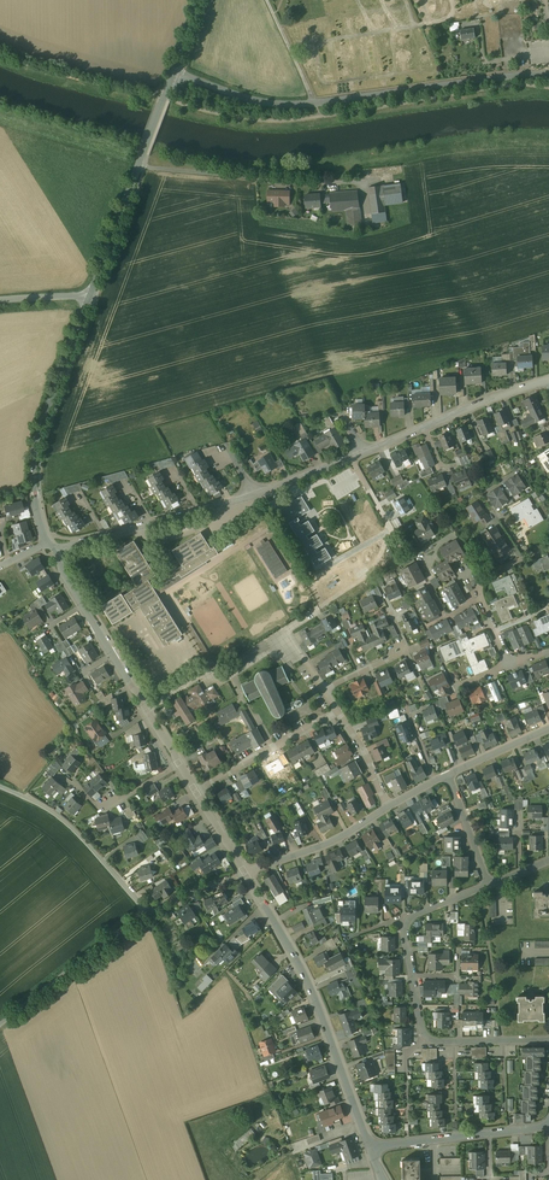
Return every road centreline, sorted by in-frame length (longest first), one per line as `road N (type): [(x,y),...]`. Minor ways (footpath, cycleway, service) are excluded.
road 1 (residential): [(55,548),(255,495),(548,379)]
road 2 (residential): [(175,71),(285,104),(548,74)]
road 3 (residential): [(488,884),(407,922),(423,1028),(432,1039),(453,1041),(548,1038)]
road 4 (residential): [(370,1147),(299,966),(245,872)]
road 5 (residential): [(47,543),(34,455),(89,296)]
road 6 (residential): [(180,764),(55,548)]
road 7 (residential): [(89,296),(175,71)]
road 8 (unclassified): [(145,912),(79,835),(0,786)]
road 9 (residential): [(145,912),(0,1026)]
road 10 (residential): [(370,1147),(548,1121)]
road 11 (residential): [(338,711),(196,792)]
road 12 (residential): [(388,807),(330,843),(245,872)]
road 13 (residential): [(180,764),(99,810),(79,789)]

